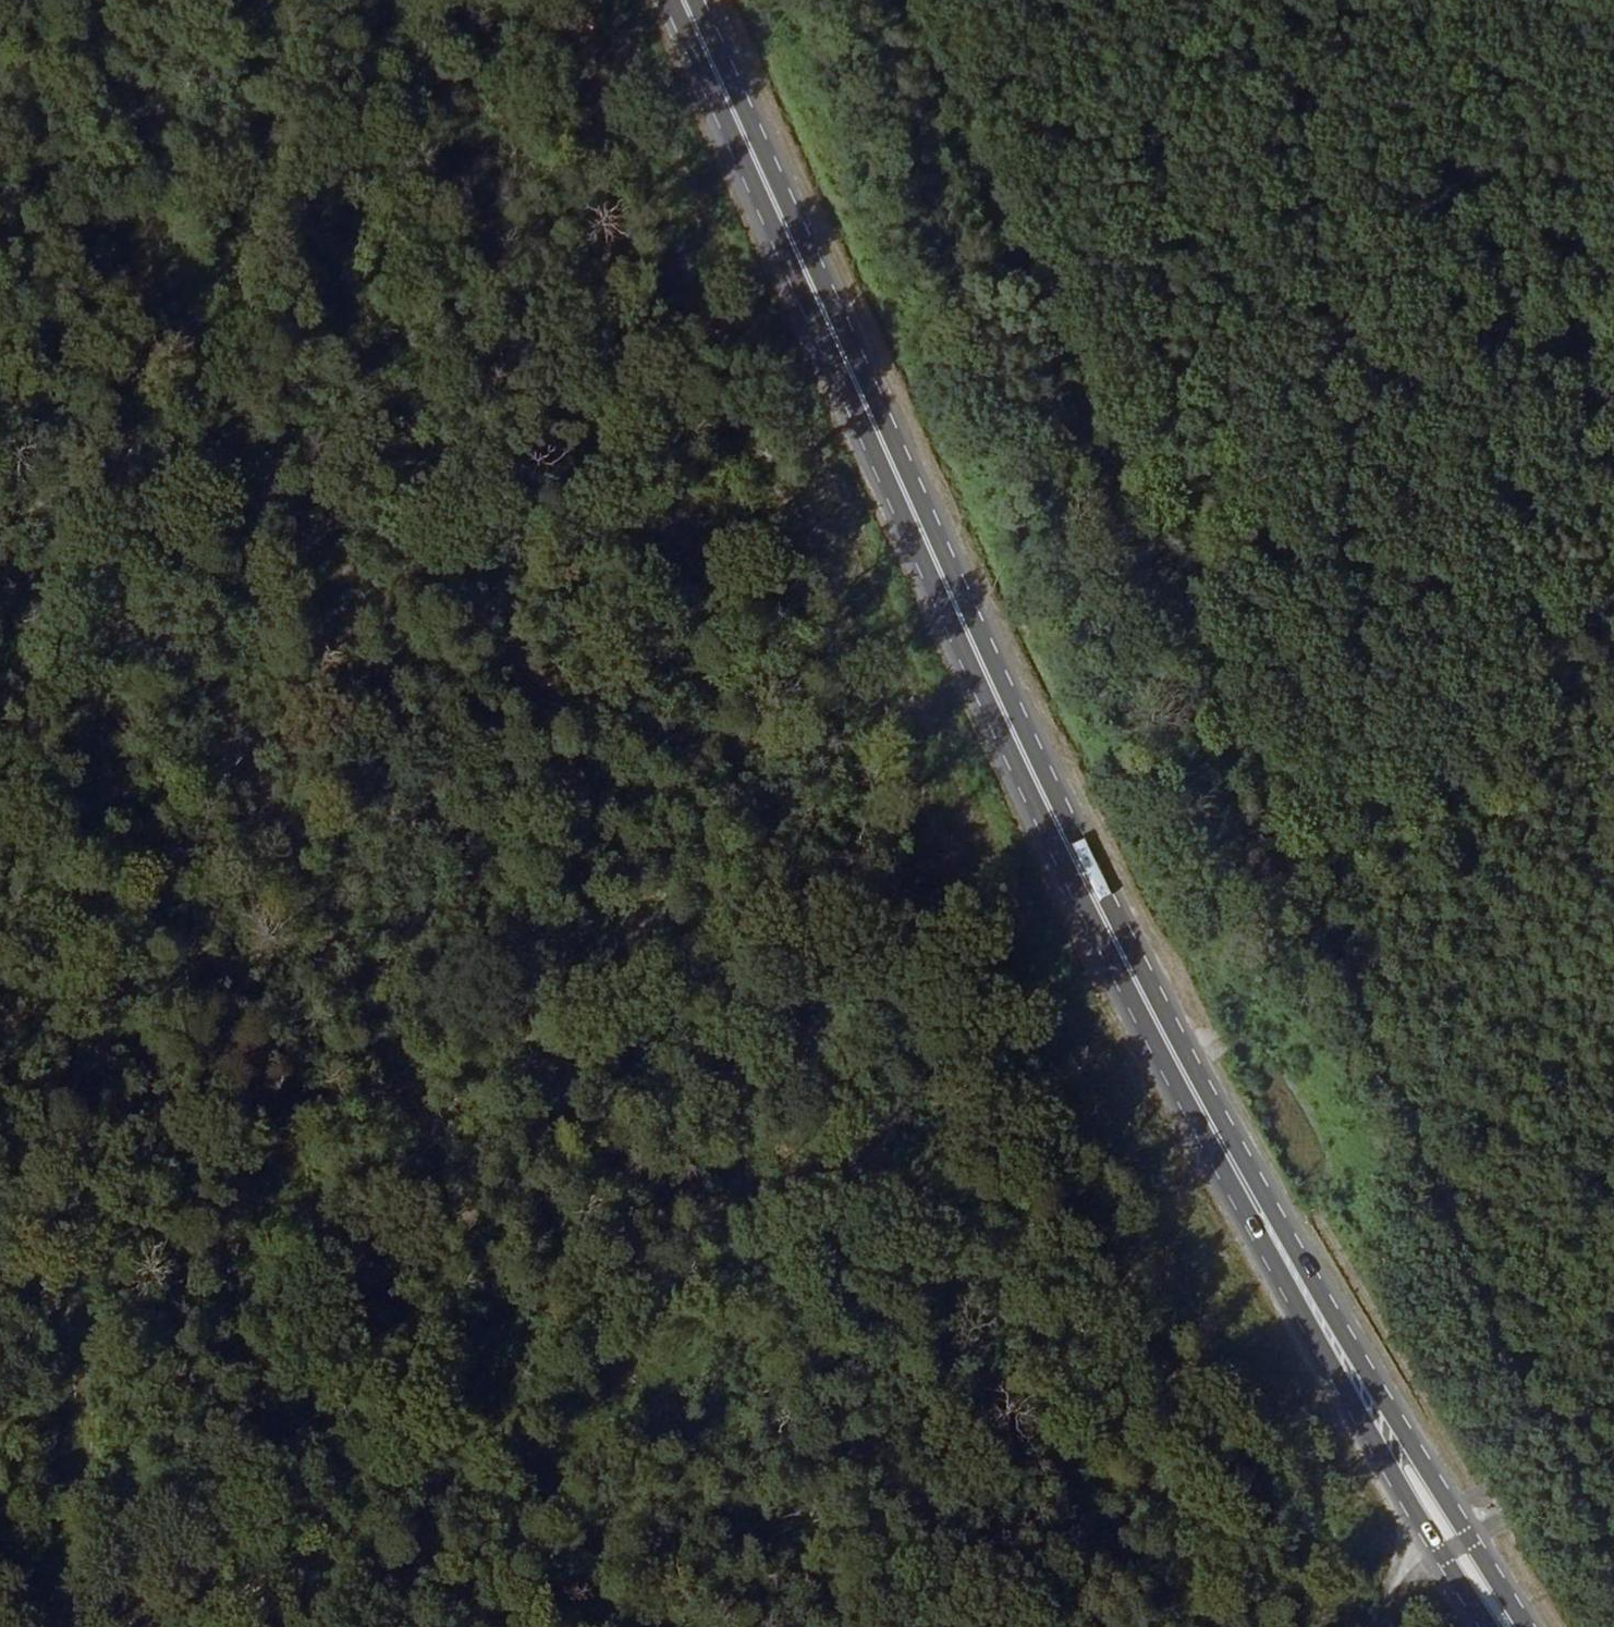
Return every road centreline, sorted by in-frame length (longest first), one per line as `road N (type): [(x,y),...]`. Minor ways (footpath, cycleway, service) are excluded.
road 1 (primary): [(683,0),(1100,915),(1278,1247),(1507,1626)]
road 2 (track): [(202,1626),(703,1315),(1172,1050)]

